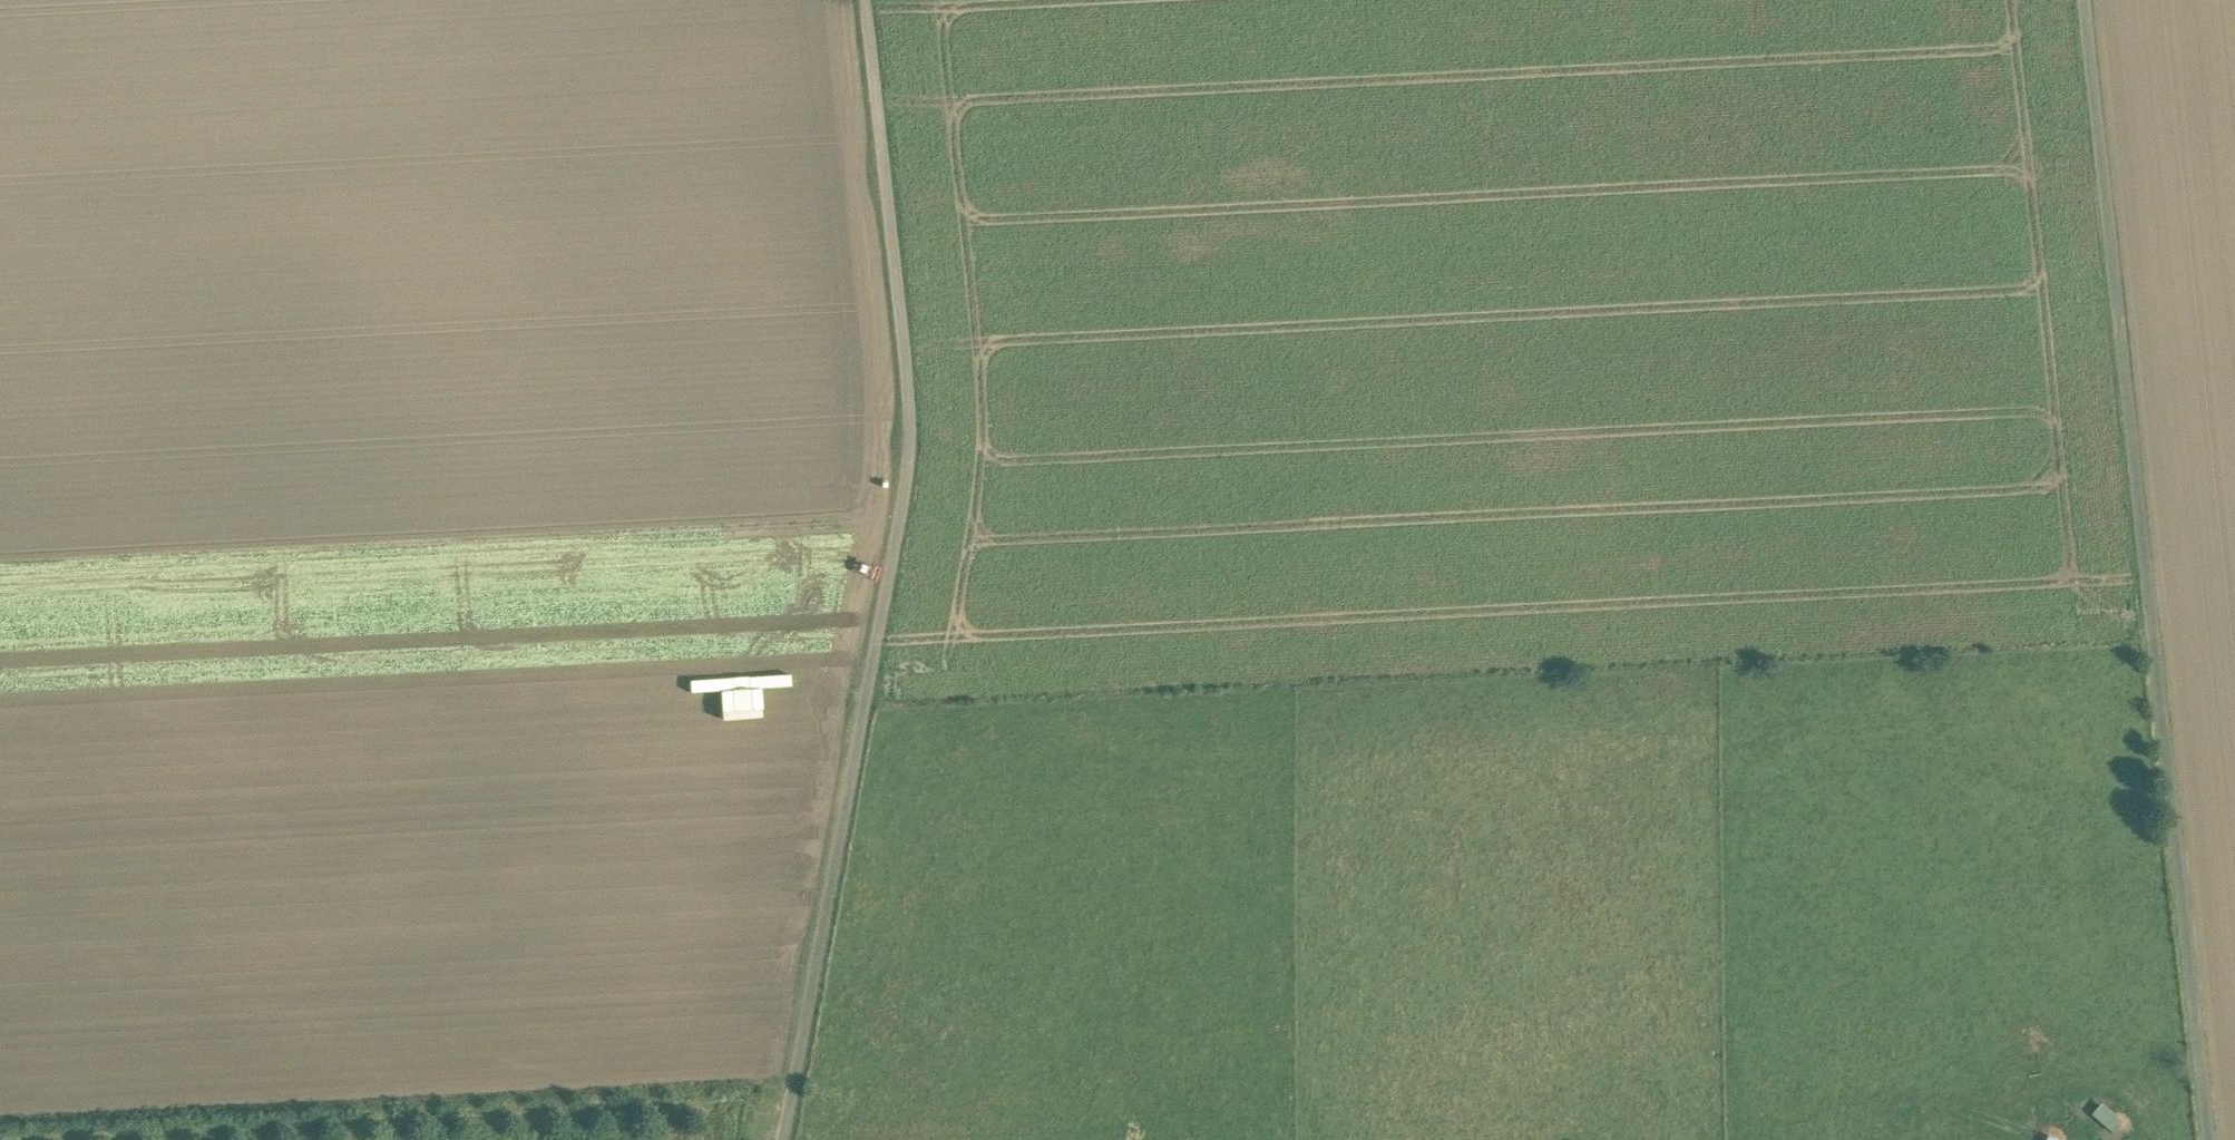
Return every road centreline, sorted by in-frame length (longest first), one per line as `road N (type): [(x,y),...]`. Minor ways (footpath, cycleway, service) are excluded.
road 1 (track): [(2208,1139),(2084,0)]
road 2 (track): [(875,0),(917,402),(913,490),(807,1061)]
road 3 (track): [(807,1061),(0,1111)]

